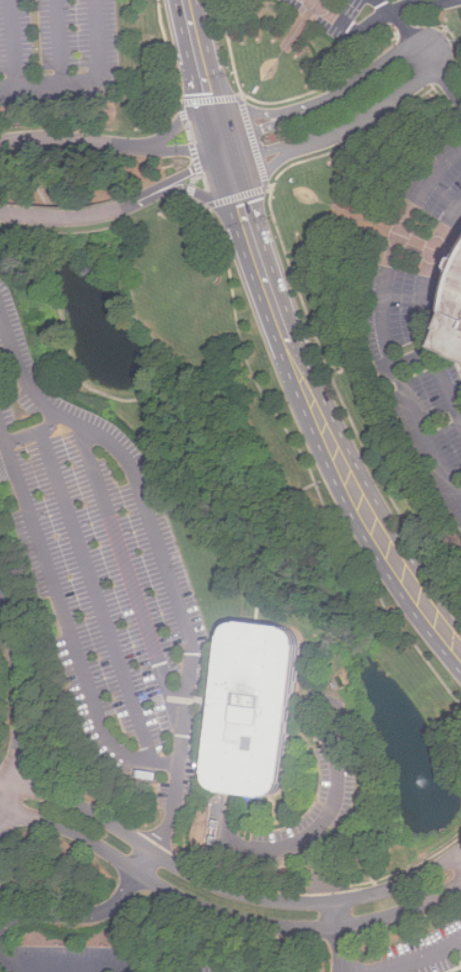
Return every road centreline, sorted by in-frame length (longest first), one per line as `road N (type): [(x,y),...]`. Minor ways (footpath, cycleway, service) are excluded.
road 1 (residential): [(460,858),(369,899),(290,904),(241,896),(98,816),(0,782)]
road 2 (residential): [(0,798),(204,906),(253,920),(372,920),(460,884)]
road 3 (residential): [(0,215),(109,211),(191,170),(327,138),(422,77),(426,54)]
road 4 (secondary): [(187,0),(222,143),(300,372)]
road 5 (secondary): [(300,372),(359,498),(460,650)]
road 6 (residential): [(426,54),(405,53),(320,109),(222,143)]
road 7 (residential): [(222,143),(184,151),(41,139),(0,145)]
road 8 (residential): [(0,816),(10,794),(20,697),(0,601)]

